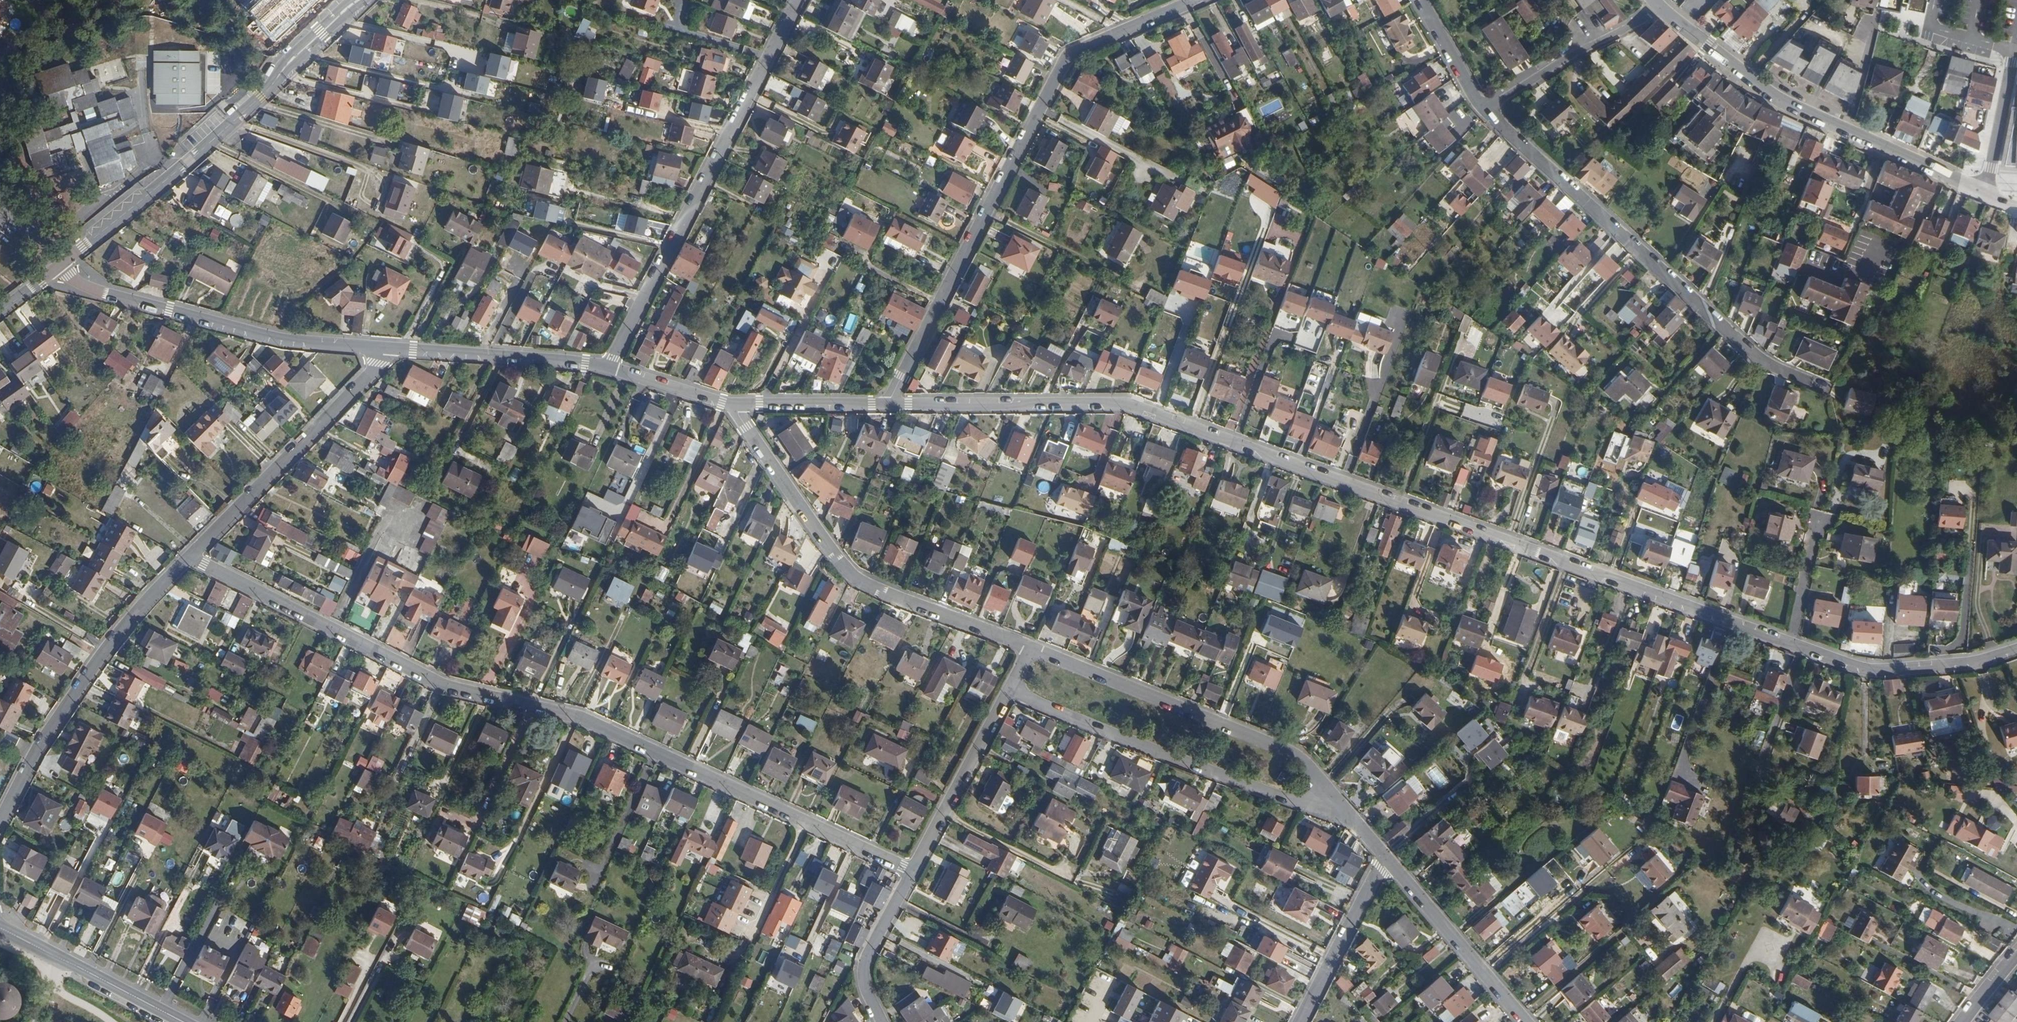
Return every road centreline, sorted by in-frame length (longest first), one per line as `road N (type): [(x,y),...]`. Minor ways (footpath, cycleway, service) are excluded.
road 1 (residential): [(1789,643),(1142,408),(890,404)]
road 2 (residential): [(189,557),(442,683),(581,717),(912,874)]
road 3 (residential): [(890,404),(1067,54),(1194,0)]
road 4 (residential): [(1482,108),(1762,362),(1831,390)]
road 5 (residential): [(606,366),(795,0)]
road 6 (residential): [(1034,650),(855,581),(736,403)]
road 7 (tertiary): [(59,265),(187,163),(357,0)]
road 8 (residential): [(1961,182),(1778,99),(1656,3)]
road 9 (residential): [(1009,691),(1286,797),(1335,799)]
road 10 (residential): [(1335,799),(1300,757),(1034,650)]
road 11 (residential): [(386,347),(276,338),(107,293),(59,265)]
road 12 (residential): [(0,822),(101,648),(189,557)]
road 13 (residential): [(189,557),(383,359),(386,347)]
road 14 (residential): [(2016,649),(1975,663),(1887,669),(1789,643)]
road 15 (residential): [(606,366),(386,347)]
road 16 (residential): [(1527,1021),(1387,859)]
road 17 (residential): [(1009,691),(912,874)]
road 18 (residential): [(1482,108),(1631,26),(1656,3)]
road 19 (secondary): [(181,1021),(0,928)]
road 20 (residential): [(1301,1021),(1387,859)]
road 21 (residential): [(912,874),(870,951),(866,980),(883,1021)]
road 22 (residential): [(890,404),(736,403)]
road 23 (unclassified): [(2014,53),(1984,192)]
road 24 (residential): [(736,403),(606,366)]
road 25 (residential): [(1421,0),(1482,108)]
road 26 (residential): [(1789,643),(1822,524)]

